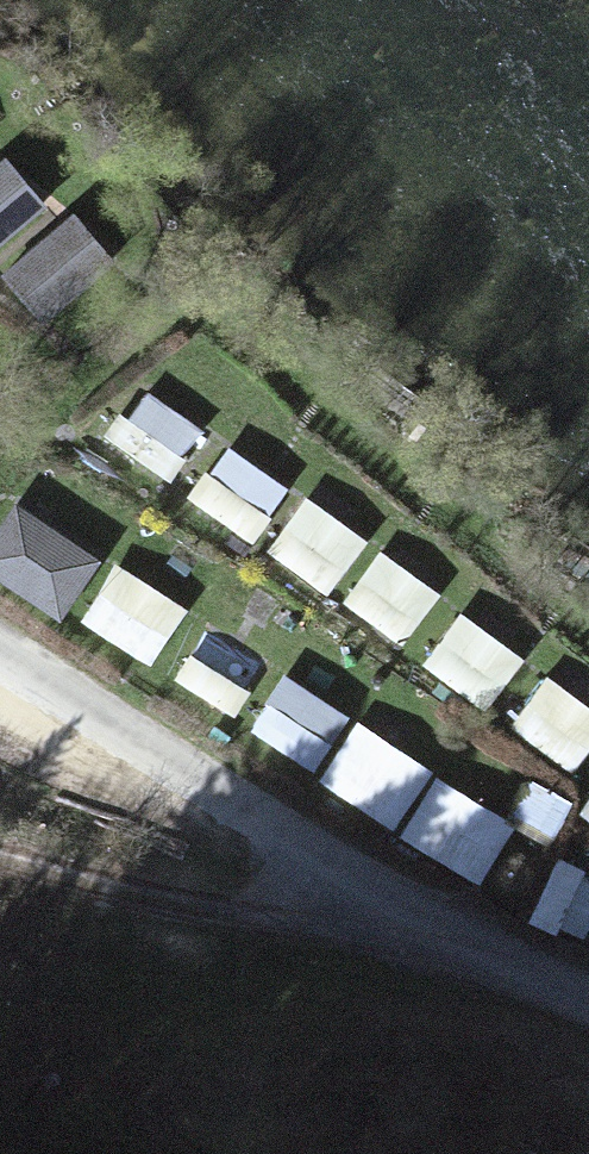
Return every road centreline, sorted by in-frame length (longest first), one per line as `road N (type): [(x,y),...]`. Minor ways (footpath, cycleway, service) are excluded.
road 1 (unclassified): [(588,1004),(402,912),(0,656)]
road 2 (track): [(402,912),(196,902),(0,857)]

